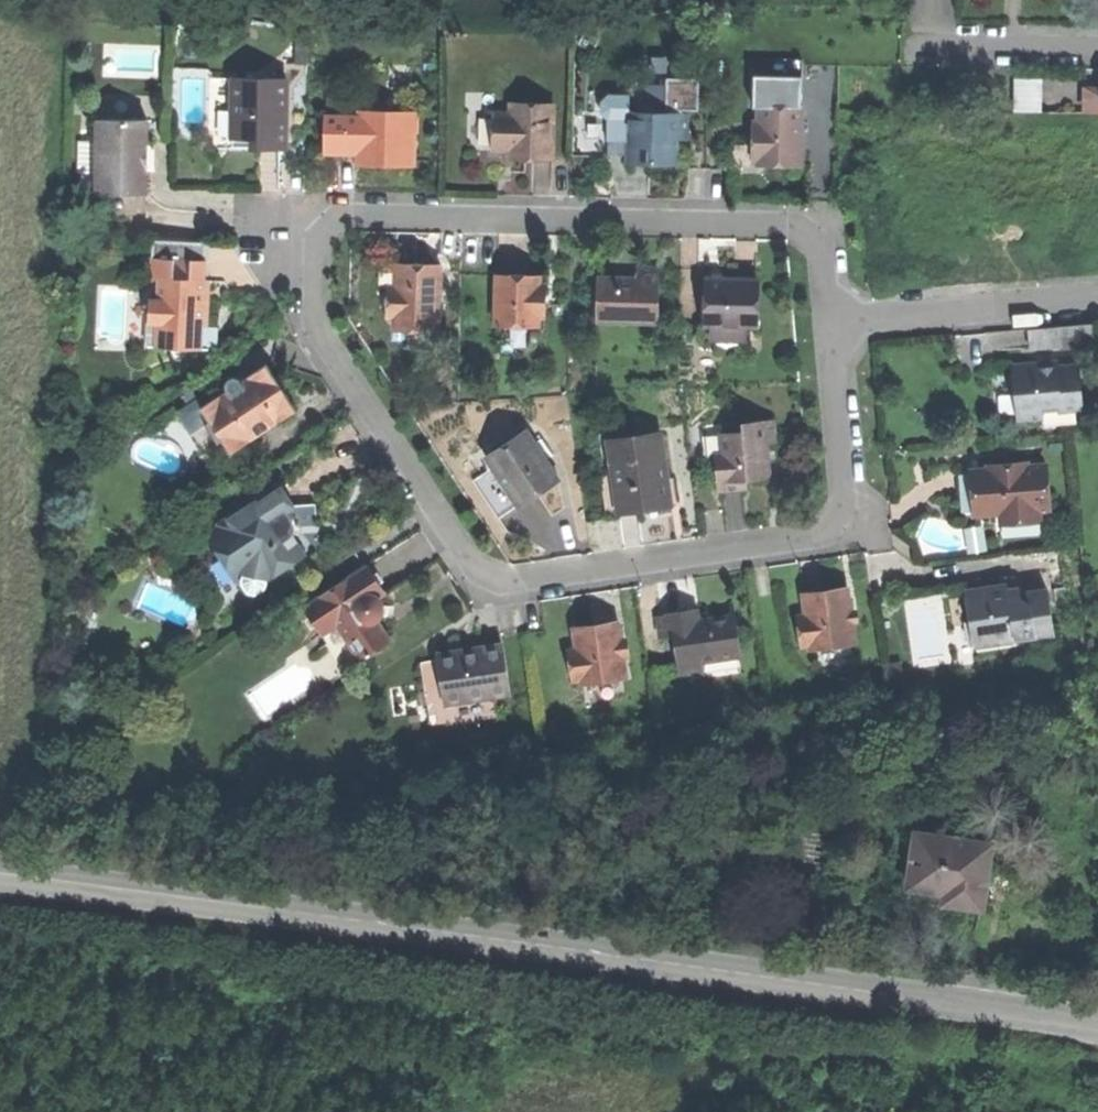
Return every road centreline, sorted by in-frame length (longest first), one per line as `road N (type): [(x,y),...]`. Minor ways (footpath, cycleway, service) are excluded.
road 1 (residential): [(832,320),(823,256),(812,239),(785,225),(356,217),(330,226),(319,251),(324,337),(483,576),(517,583),(826,539),(852,508)]
road 2 (secondary): [(0,873),(1097,1024)]
road 3 (residential): [(1097,298),(832,320)]
road 4 (residential): [(852,508),(832,320)]

